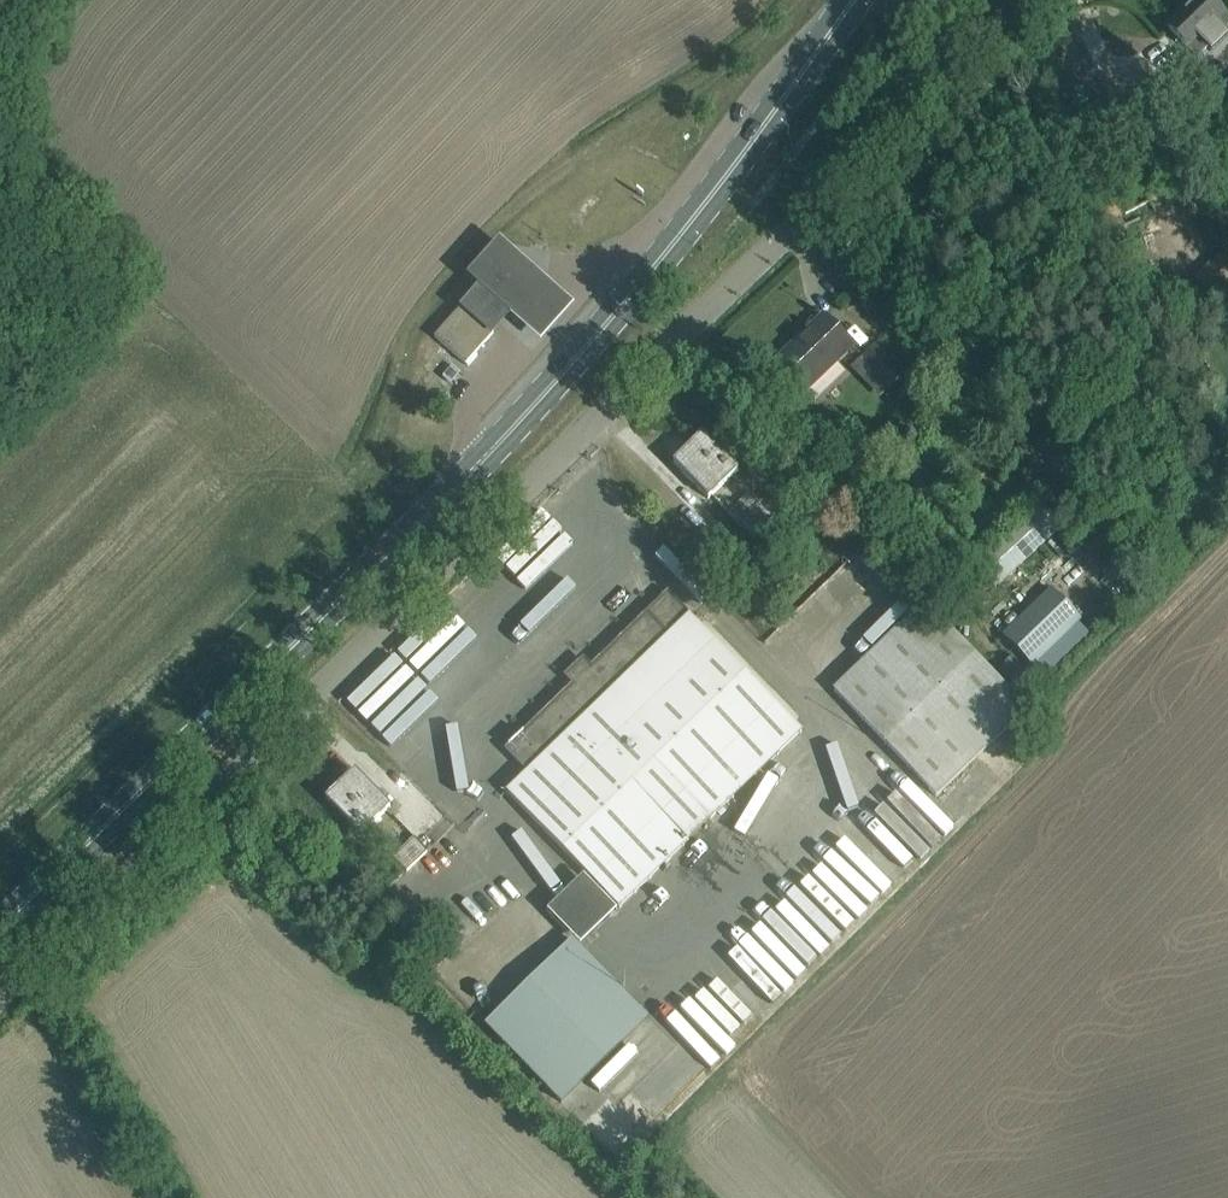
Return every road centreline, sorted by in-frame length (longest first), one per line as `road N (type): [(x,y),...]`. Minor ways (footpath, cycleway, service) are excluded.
road 1 (primary): [(0,928),(453,490),(574,360),(735,164),(854,0)]
road 2 (unclassified): [(561,451),(1032,0)]
road 3 (unclassified): [(561,451),(668,571),(492,743),(459,743),(367,644)]
road 4 (unclassified): [(0,994),(367,644)]
road 5 (unclassified): [(367,644),(561,451)]

